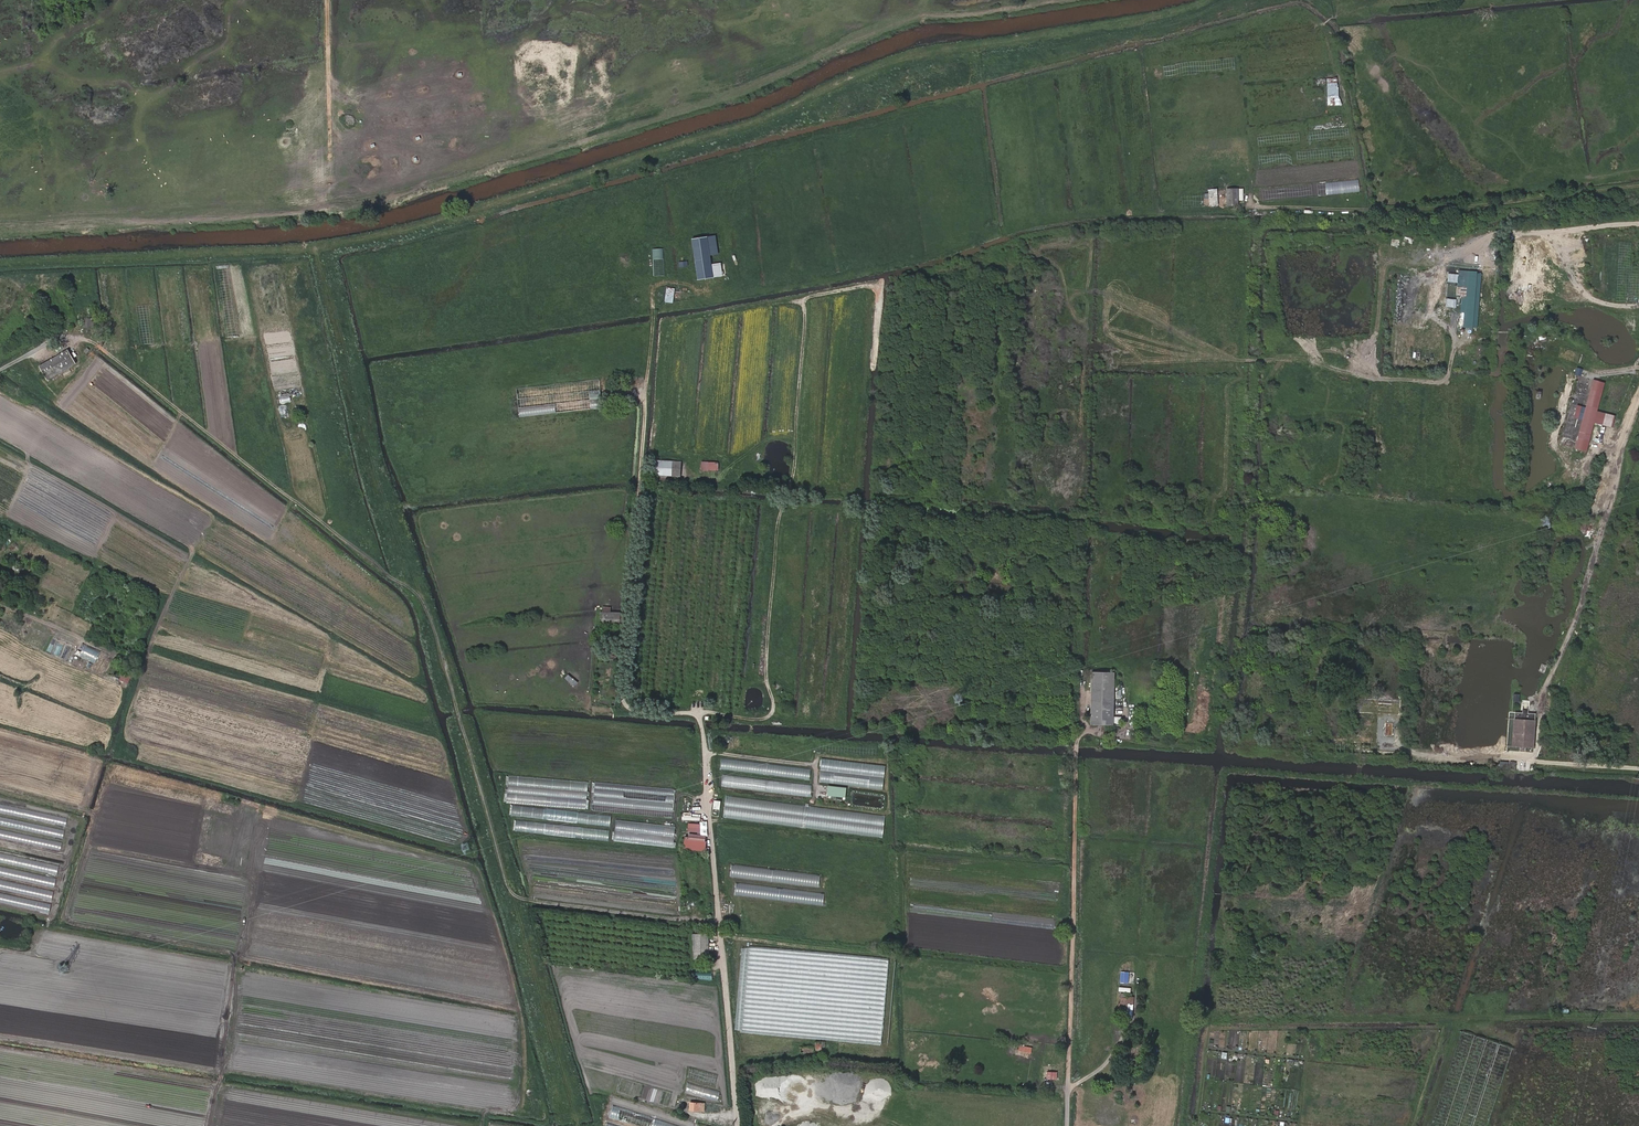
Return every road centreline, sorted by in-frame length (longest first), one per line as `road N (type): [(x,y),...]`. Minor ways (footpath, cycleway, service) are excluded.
road 1 (track): [(0,261),(395,230),(775,110),(933,48),(1111,23),(1200,0)]
road 2 (track): [(329,256),(376,475),(477,772),(578,1125)]
road 3 (track): [(418,590),(93,343),(48,345)]
road 4 (track): [(329,0),(331,194)]

